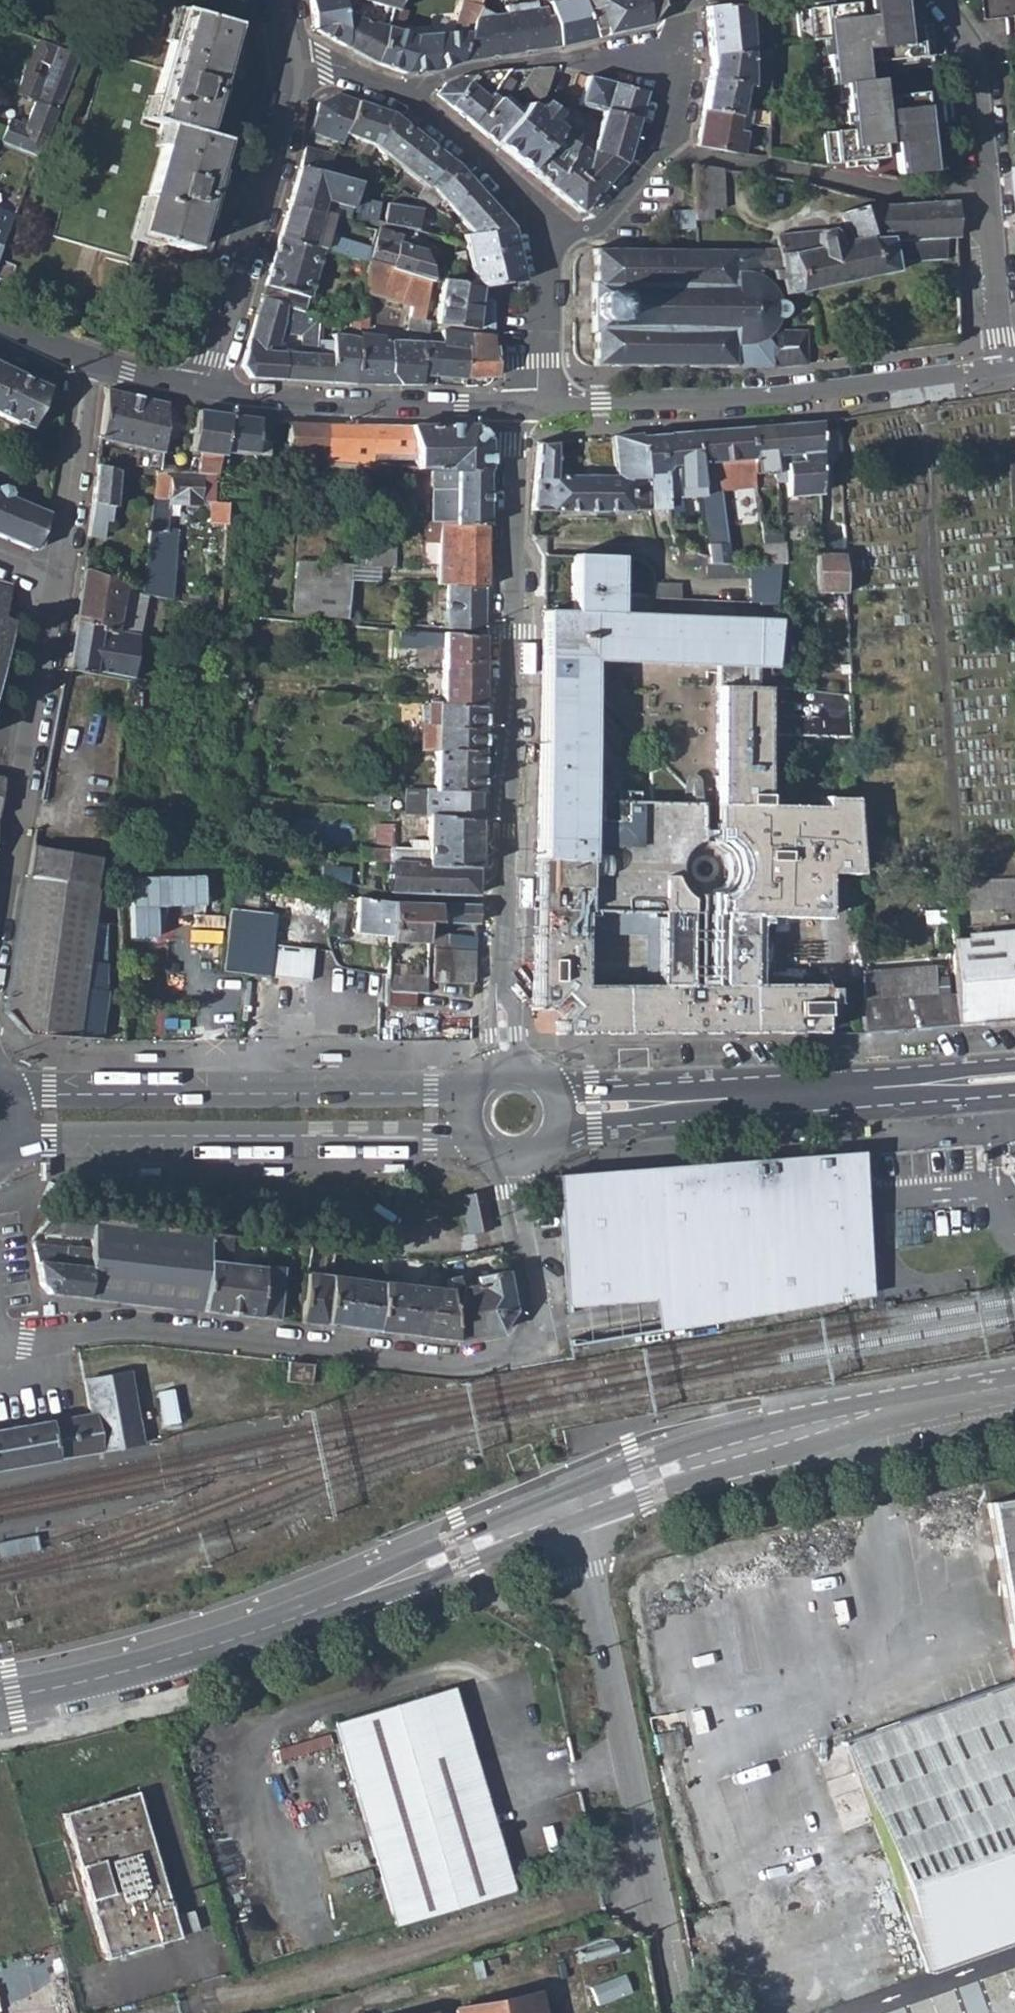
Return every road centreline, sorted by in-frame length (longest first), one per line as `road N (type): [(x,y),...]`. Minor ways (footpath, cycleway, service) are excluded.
road 1 (residential): [(509,1163),(536,1325),(520,1347),(444,1362),(122,1330),(25,1335),(0,1328)]
road 2 (residential): [(504,1068),(514,407)]
road 3 (residential): [(0,1697),(157,1661),(314,1609),(571,1506)]
road 4 (residential): [(536,407),(728,402),(997,370)]
road 5 (residential): [(571,1506),(692,1460),(822,1424),(1014,1386)]
road 6 (primary): [(561,1112),(1014,1080)]
road 7 (primary): [(467,1099),(13,1093)]
road 8 (primary): [(16,1133),(470,1138)]
road 9 (residential): [(239,2001),(652,1878)]
road 10 (residential): [(571,1506),(652,1878)]
road 11 (residential): [(204,394),(291,106),(293,58)]
road 12 (residential): [(60,585),(0,922)]
road 13 (residential): [(661,154),(910,198),(985,194)]
road 14 (residential): [(514,407),(367,408),(204,394)]
road 15 (residential): [(405,100),(488,67),(555,60),(682,67)]
road 16 (residential): [(90,370),(60,585)]
road 17 (residential): [(985,194),(976,61),(941,0)]
road 18 (residential): [(405,100),(527,201),(549,238)]
road 19 (residential): [(997,370),(985,194)]
road 20 (residential): [(549,238),(536,407)]
road 21 (residential): [(661,154),(599,227),(549,238)]
road 22 (residential): [(652,1878),(678,2012)]
road 23 (residential): [(293,58),(332,65),(405,100)]

